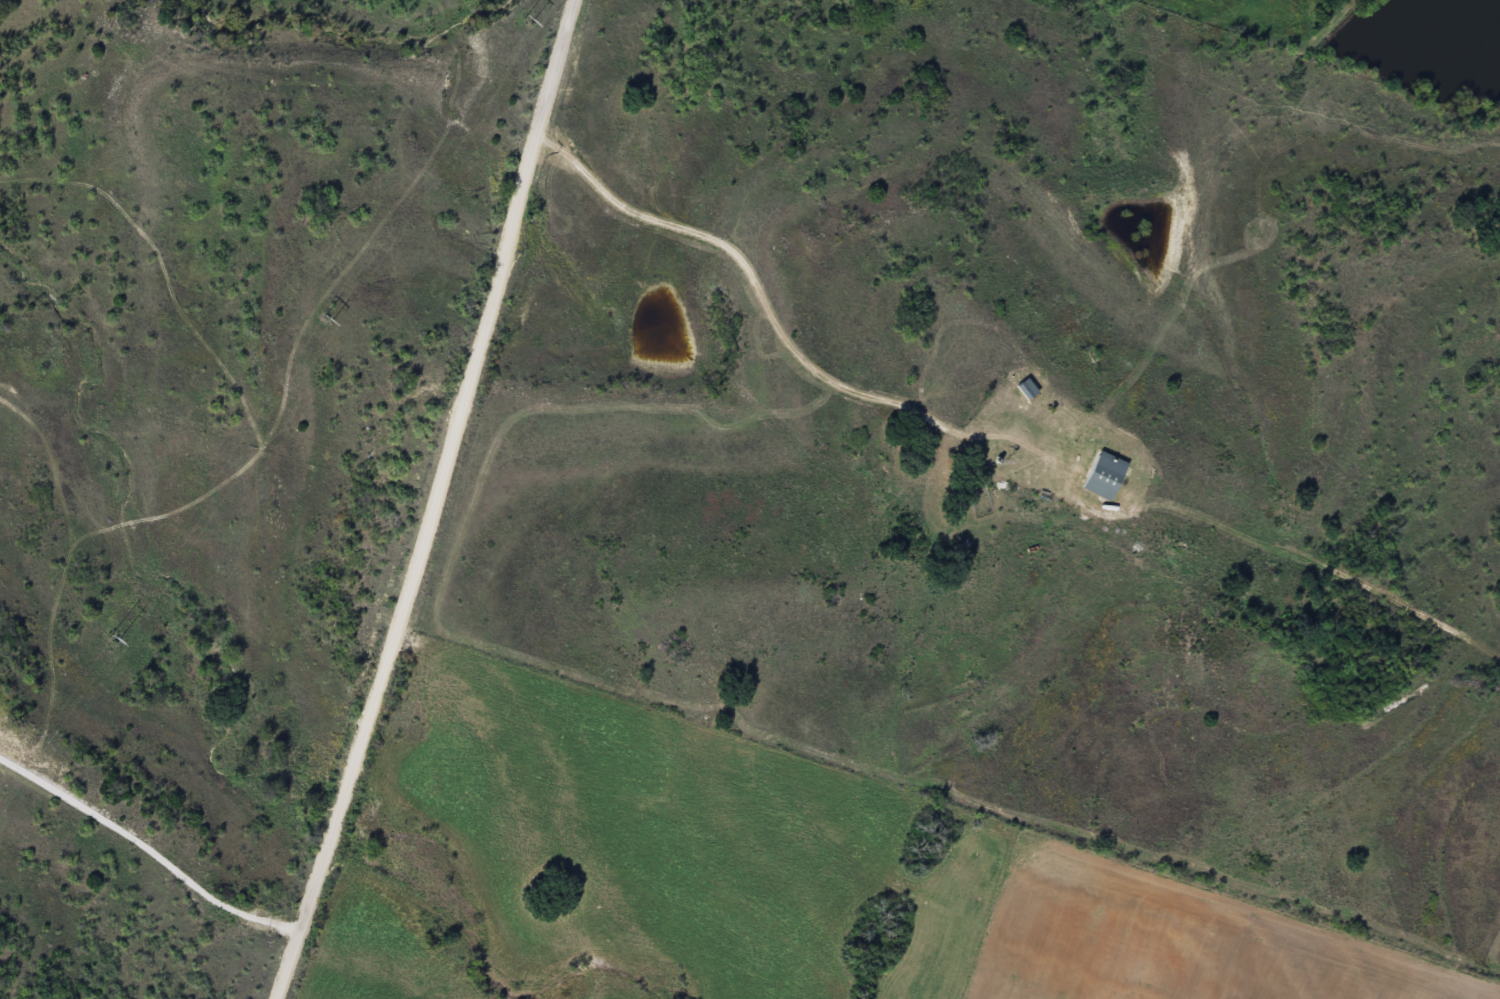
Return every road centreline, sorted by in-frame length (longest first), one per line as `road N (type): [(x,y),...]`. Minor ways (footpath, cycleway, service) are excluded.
road 1 (residential): [(1499,660),(1314,556),(1150,502),(1098,517),(1050,486),(1015,440),(955,429),(826,378),(785,334),(735,249),(620,201),(539,135)]
road 2 (residential): [(276,998),(423,567),(577,0)]

